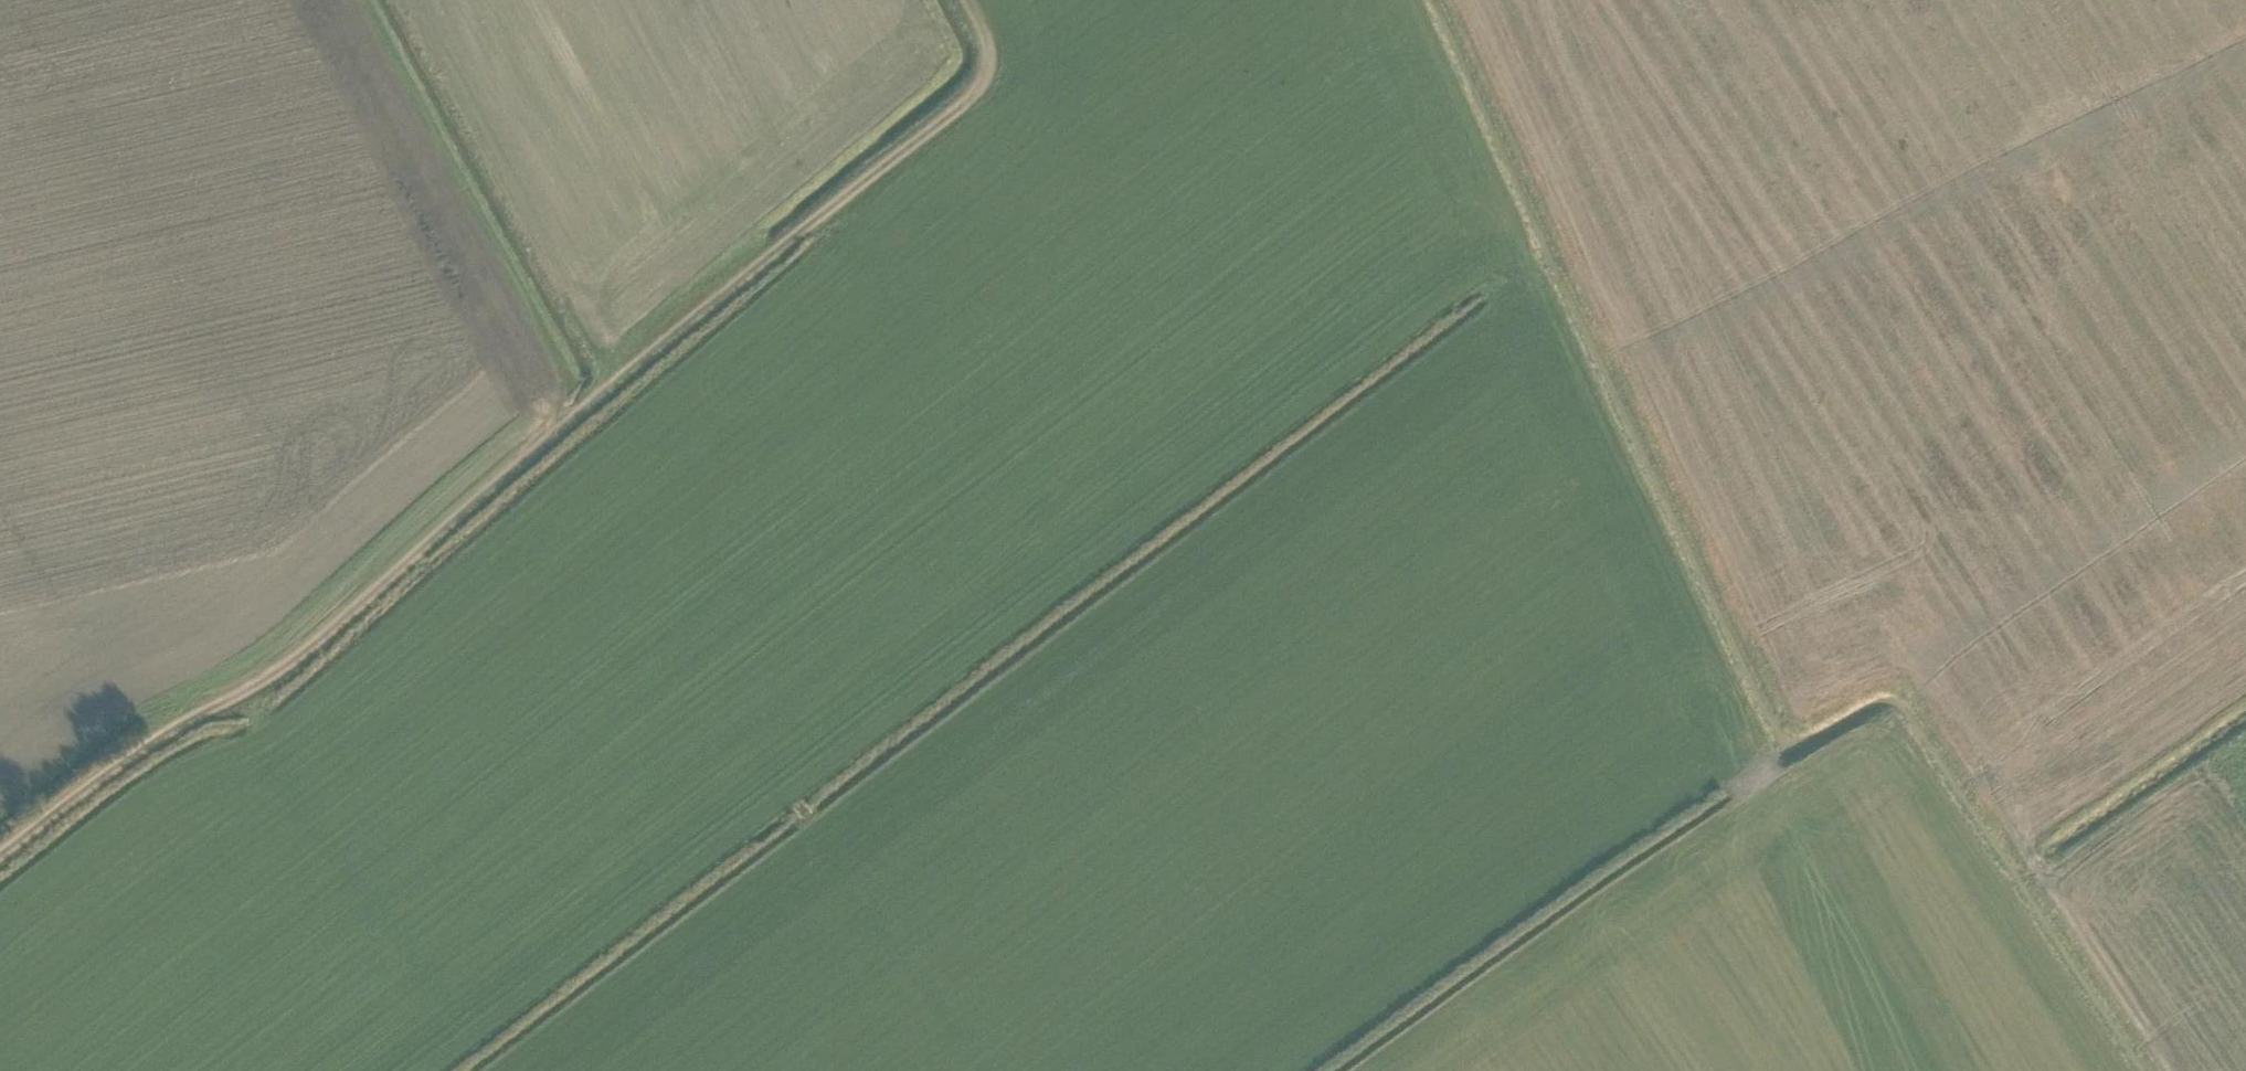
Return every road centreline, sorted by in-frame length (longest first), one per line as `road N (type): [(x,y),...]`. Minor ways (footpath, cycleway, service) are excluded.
road 1 (track): [(0,861),(130,758),(281,672),(952,108),(984,73),(985,40),(970,0)]

